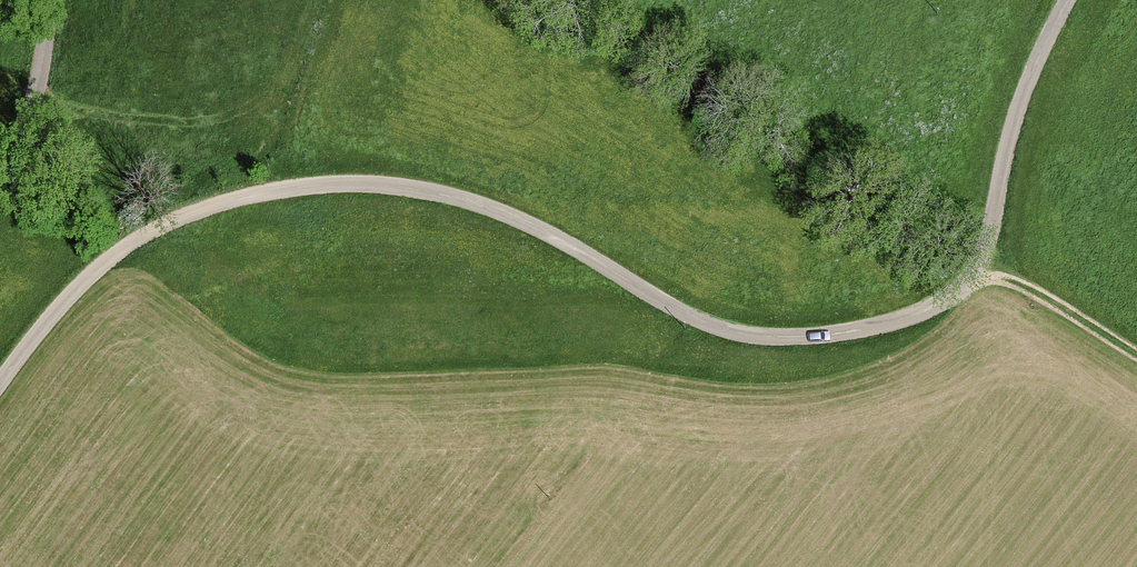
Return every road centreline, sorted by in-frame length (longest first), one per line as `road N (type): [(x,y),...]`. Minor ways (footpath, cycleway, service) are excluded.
road 1 (unclassified): [(0,384),(77,288),(130,242),(241,197),(343,183),(476,202),(733,332),(835,334),(914,314),(983,279),(1018,107),(1066,0)]
road 2 (unclassified): [(48,0),(36,90),(0,174)]
road 3 (track): [(983,279),(1025,289),(1136,363)]

